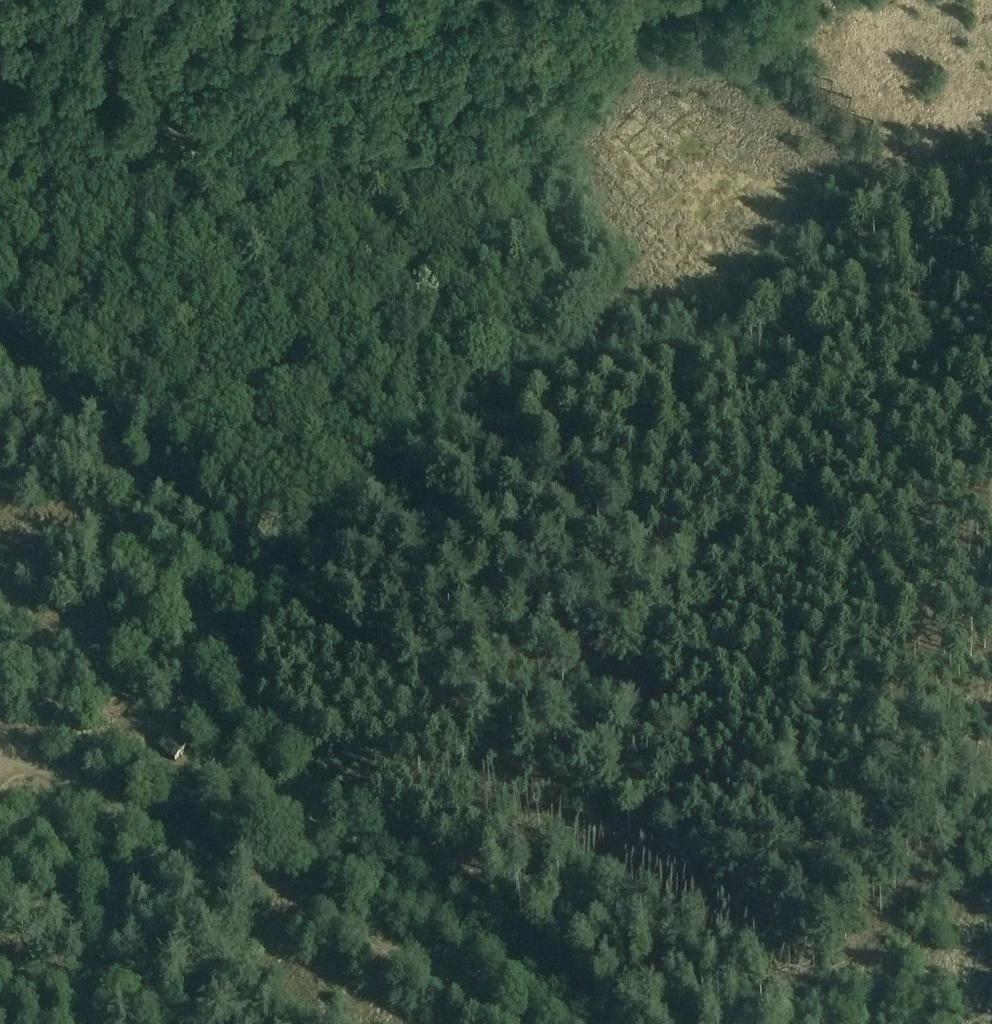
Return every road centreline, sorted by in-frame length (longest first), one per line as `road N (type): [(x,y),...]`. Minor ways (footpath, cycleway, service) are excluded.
road 1 (track): [(504,1023),(380,919),(267,861),(31,752),(12,747),(0,770)]
road 2 (track): [(463,0),(0,197)]

